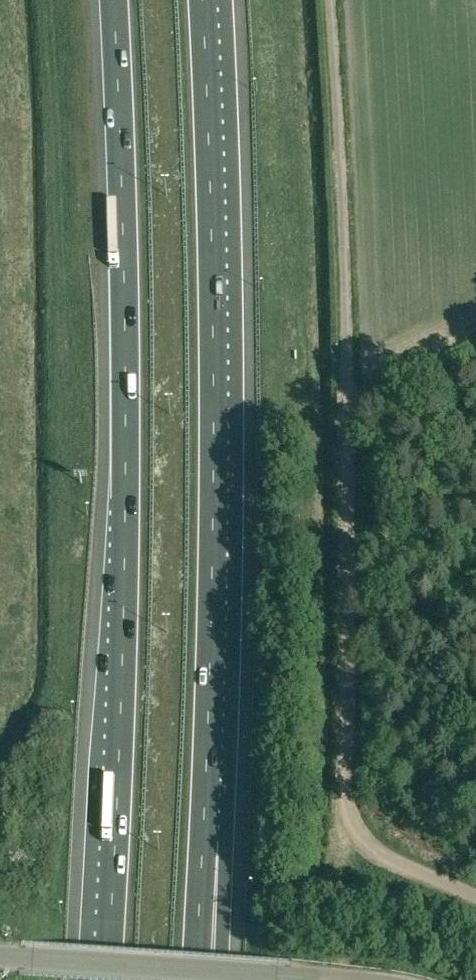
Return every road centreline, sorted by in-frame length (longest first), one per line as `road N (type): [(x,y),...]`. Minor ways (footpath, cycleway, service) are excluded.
road 1 (motorway): [(112,0),(125,516),(105,979)]
road 2 (motorway): [(204,844),(214,495),(202,0)]
road 3 (unclassified): [(475,911),(377,871),(358,845),(341,756),(349,412)]
road 4 (unclassified): [(330,979),(0,952)]
road 5 (motorway): [(194,979),(204,844)]
road 6 (motorway): [(205,979),(204,844)]

